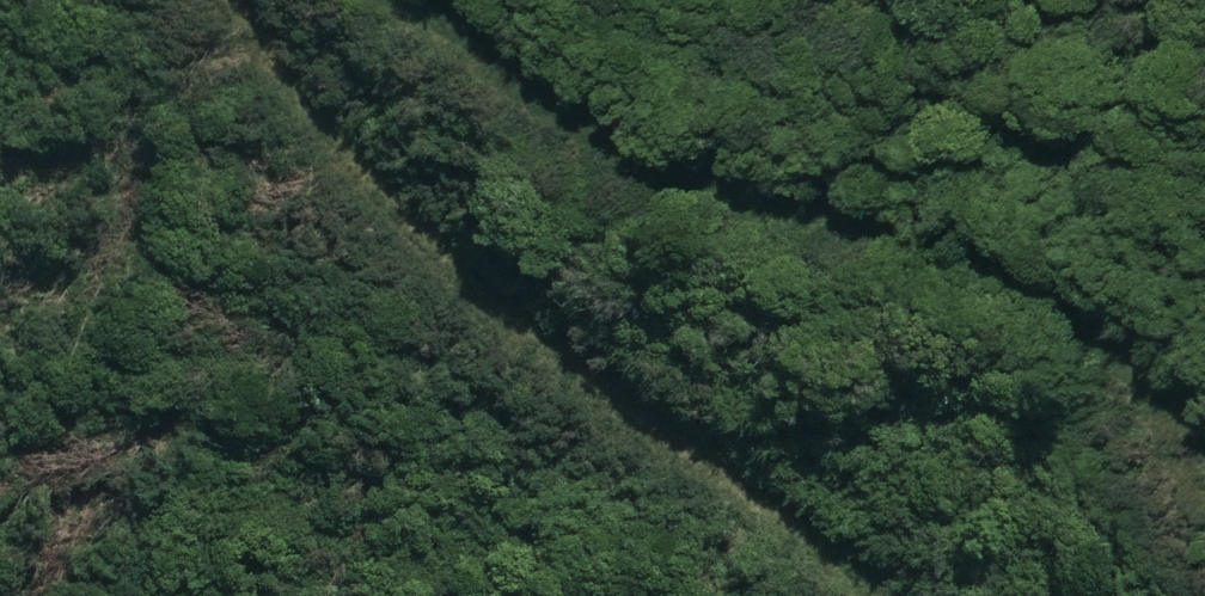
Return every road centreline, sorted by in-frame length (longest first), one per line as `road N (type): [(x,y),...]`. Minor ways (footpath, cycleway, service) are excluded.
road 1 (track): [(864,595),(819,548),(516,327),(353,181),(226,0)]
road 2 (track): [(465,0),(535,62),(1204,449)]

